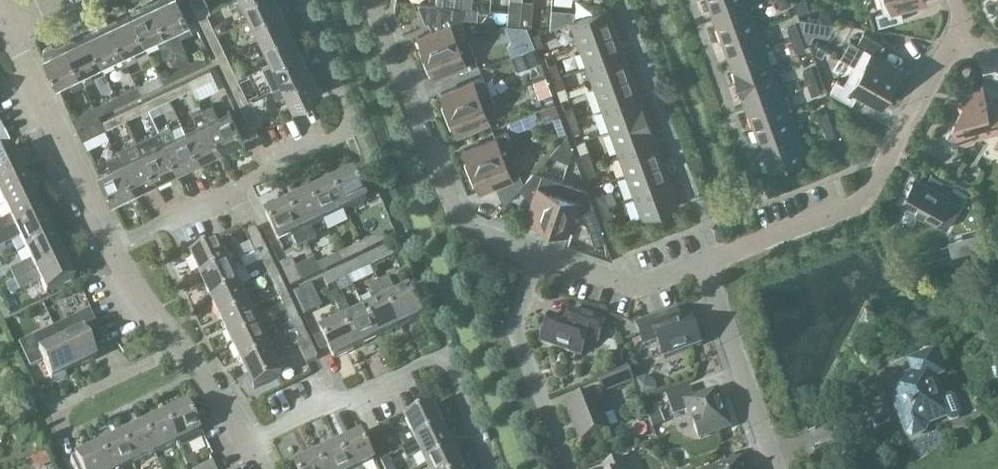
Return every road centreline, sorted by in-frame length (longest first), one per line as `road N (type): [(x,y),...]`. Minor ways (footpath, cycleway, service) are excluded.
road 1 (unclassified): [(106,249),(349,125),(305,0)]
road 2 (residential): [(706,262),(855,203),(954,36)]
road 3 (residential): [(371,0),(459,221),(536,255)]
road 4 (residential): [(106,249),(7,23)]
road 5 (residential): [(568,468),(515,335),(536,255)]
road 6 (residential): [(777,468),(706,262)]
road 7 (unclassified): [(251,444),(417,364),(440,361)]
road 8 (residential): [(536,255),(635,287),(706,262)]
road 9 (residential): [(179,348),(54,407)]
road 10 (residential): [(179,348),(106,249)]
road 11 (unclassified): [(491,468),(453,369),(440,361)]

